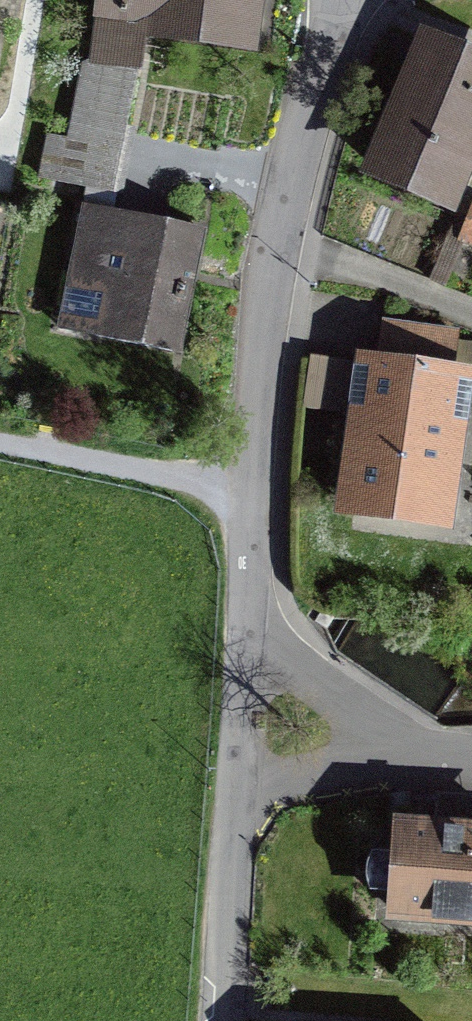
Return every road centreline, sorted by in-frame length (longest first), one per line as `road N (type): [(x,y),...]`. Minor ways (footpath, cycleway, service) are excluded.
road 1 (residential): [(344,0),(278,231),(253,510),(254,615)]
road 2 (residential): [(235,814),(222,1020)]
road 3 (residential): [(254,615),(235,814)]
road 4 (residential): [(254,615),(385,743)]
road 5 (residential): [(385,743),(235,814)]

